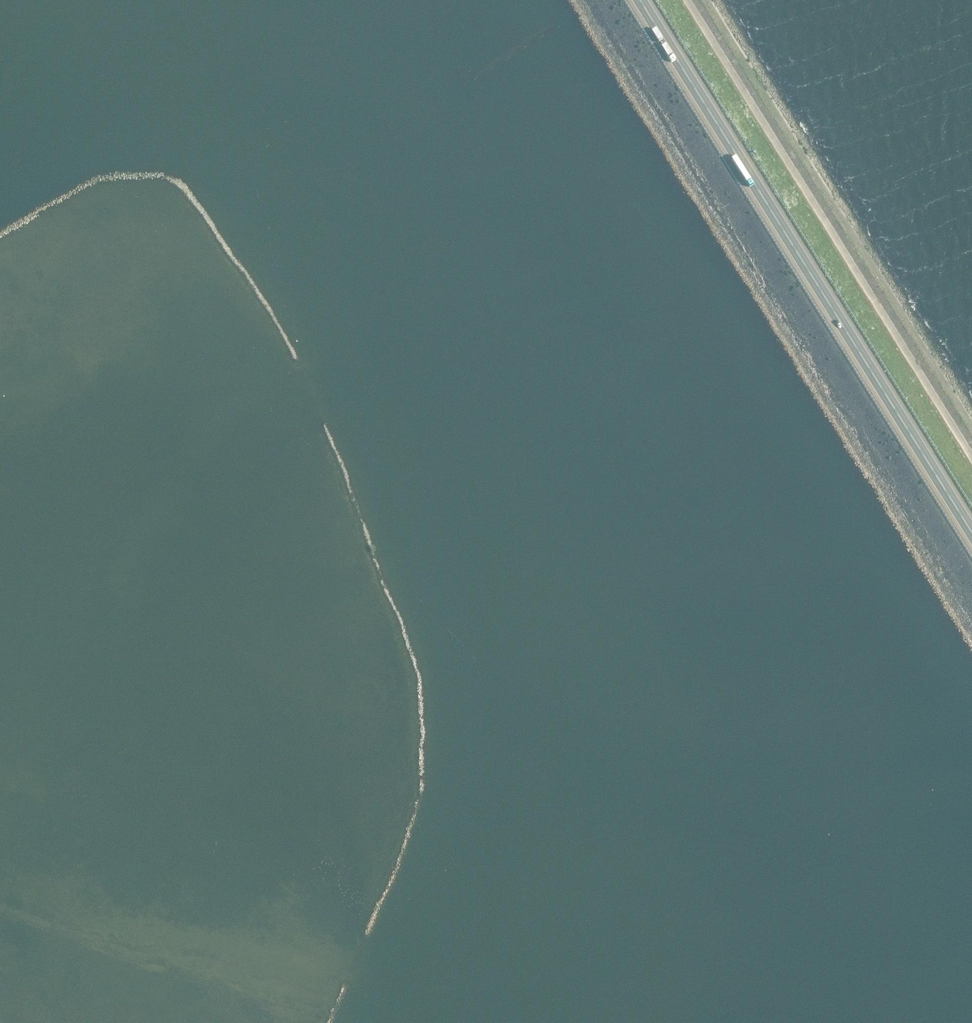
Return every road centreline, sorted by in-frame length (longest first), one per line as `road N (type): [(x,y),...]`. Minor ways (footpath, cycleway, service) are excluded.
road 1 (trunk): [(971,546),(633,0)]

